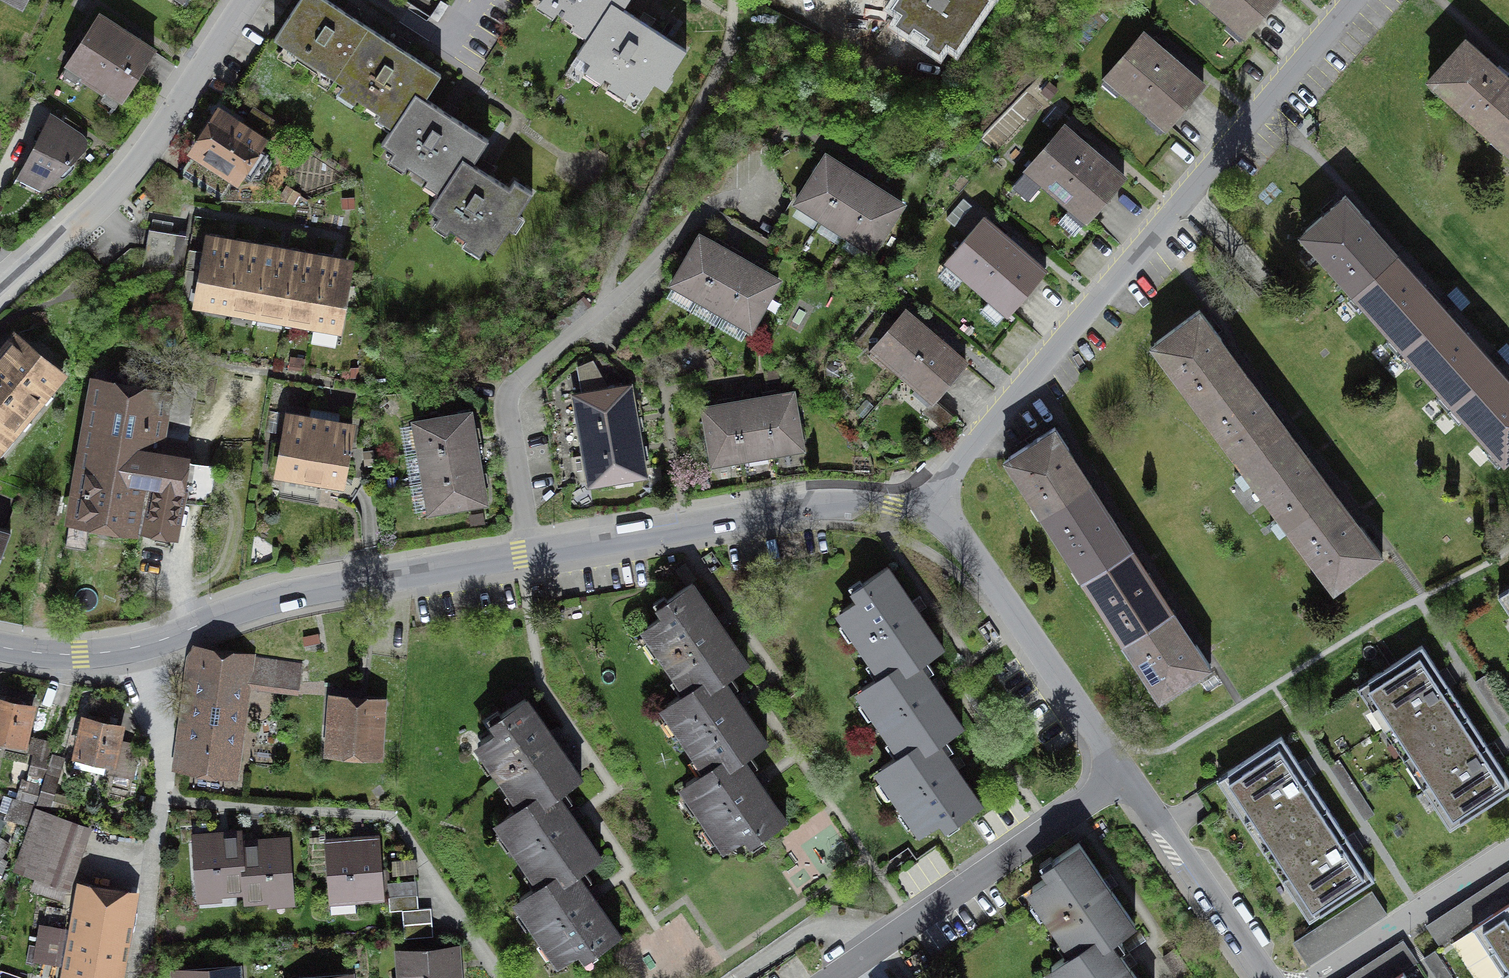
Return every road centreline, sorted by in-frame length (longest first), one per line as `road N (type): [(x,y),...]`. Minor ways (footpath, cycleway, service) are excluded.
road 1 (residential): [(926,513),(894,505),(798,509),(320,588),(143,646)]
road 2 (residential): [(1353,0),(959,460),(926,513)]
road 3 (residential): [(0,299),(131,177),(246,0)]
road 4 (residential): [(1126,775),(834,977)]
road 5 (residential): [(926,513),(962,545),(1126,775)]
road 6 (residential): [(1126,775),(1268,977)]
road 7 (residential): [(1508,853),(1318,977)]
road 8 (residential): [(0,647),(81,655),(143,646)]

